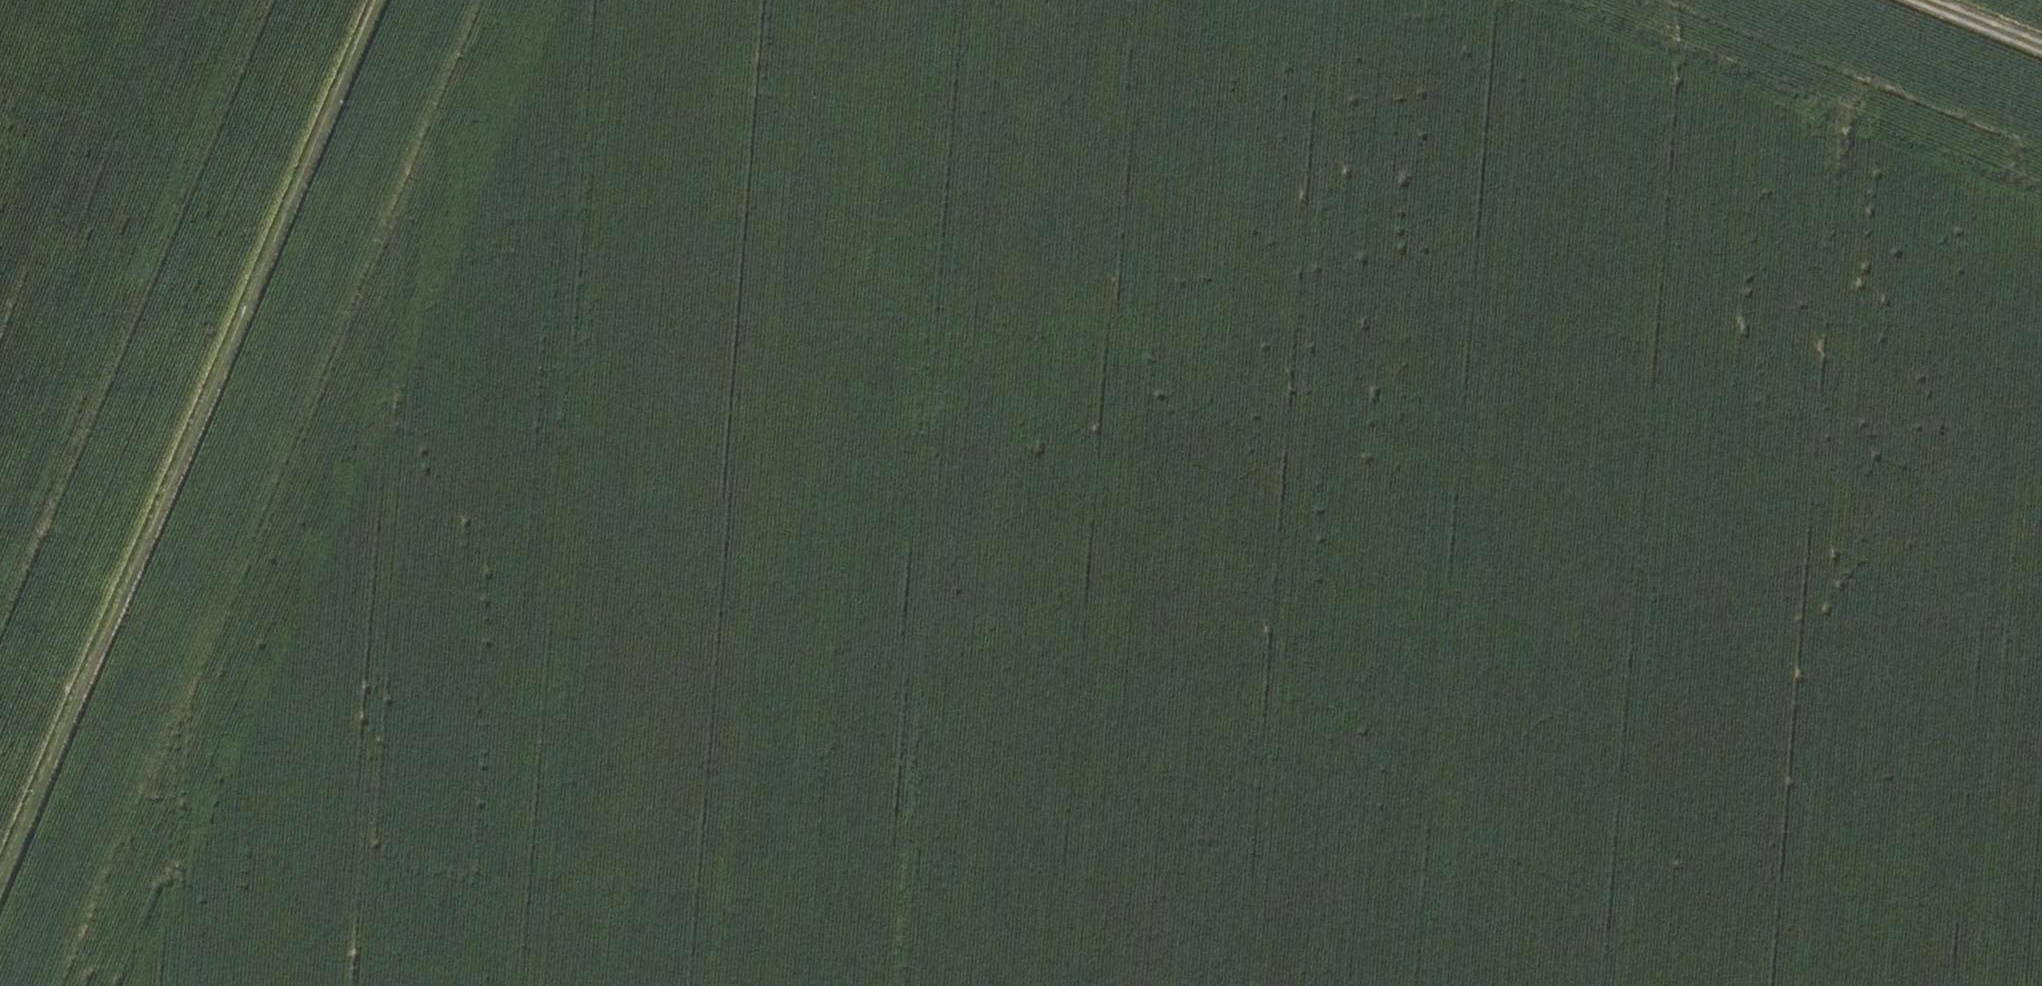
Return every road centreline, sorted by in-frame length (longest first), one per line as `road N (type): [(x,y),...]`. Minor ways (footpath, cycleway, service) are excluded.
road 1 (track): [(0,913),(371,0)]
road 2 (track): [(2041,49),(1923,0)]

